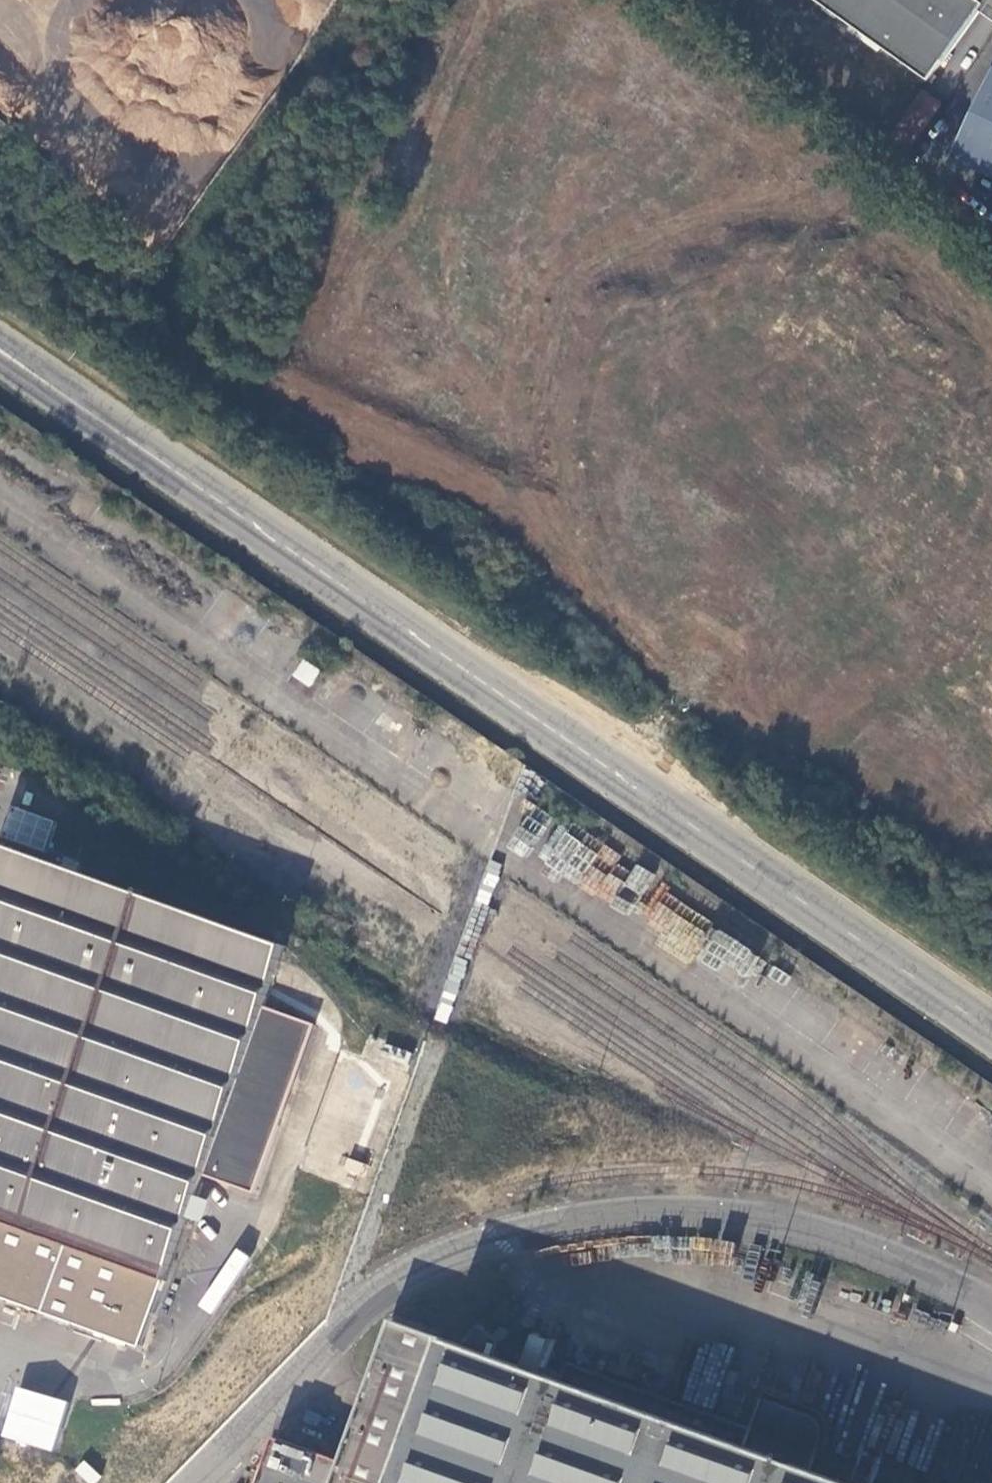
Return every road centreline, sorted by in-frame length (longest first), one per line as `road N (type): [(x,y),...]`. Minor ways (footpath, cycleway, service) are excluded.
road 1 (tertiary): [(0,346),(991,1031)]

